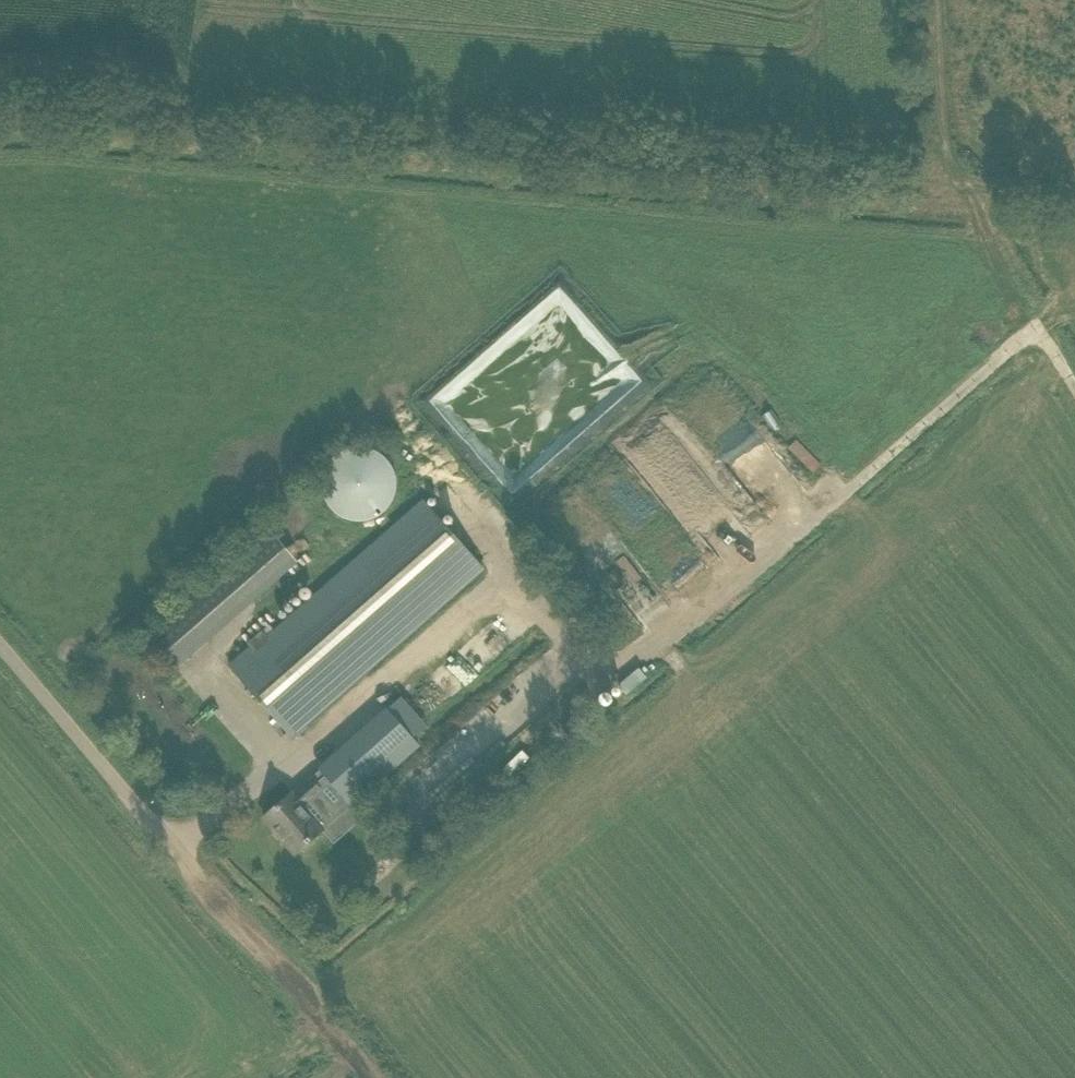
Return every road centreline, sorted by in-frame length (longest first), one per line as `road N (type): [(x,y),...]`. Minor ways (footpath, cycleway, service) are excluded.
road 1 (track): [(170,854),(365,1077)]
road 2 (unclassified): [(170,854),(0,651)]

